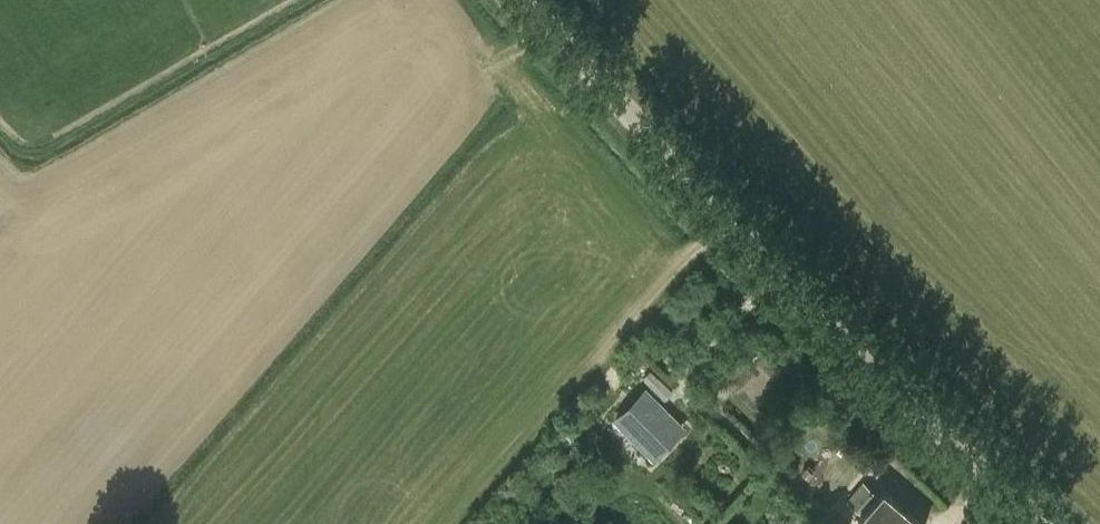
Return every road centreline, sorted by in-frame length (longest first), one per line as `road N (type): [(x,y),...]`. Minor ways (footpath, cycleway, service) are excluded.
road 1 (unclassified): [(1058,523),(678,181),(525,0)]

